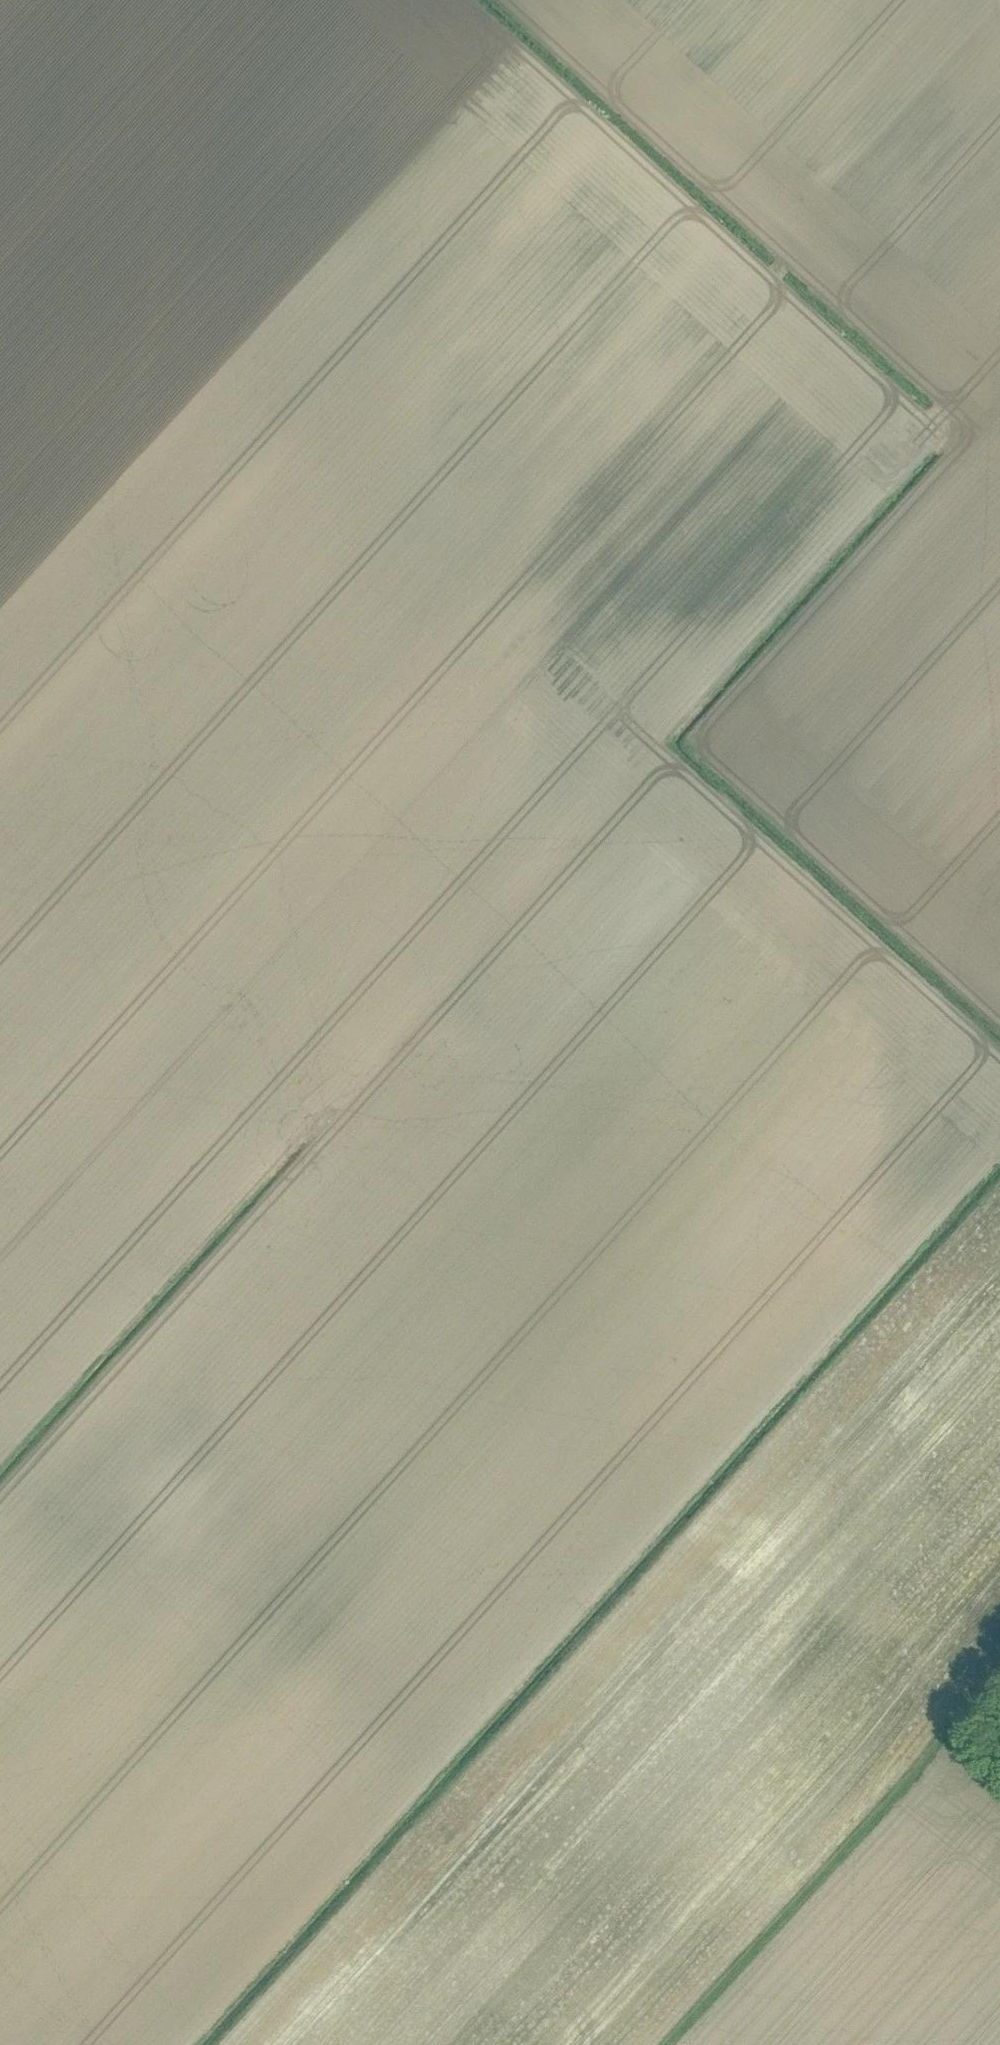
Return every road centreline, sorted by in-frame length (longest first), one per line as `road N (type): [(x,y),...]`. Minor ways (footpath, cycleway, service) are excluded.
road 1 (track): [(652,2044),(999,1662)]

